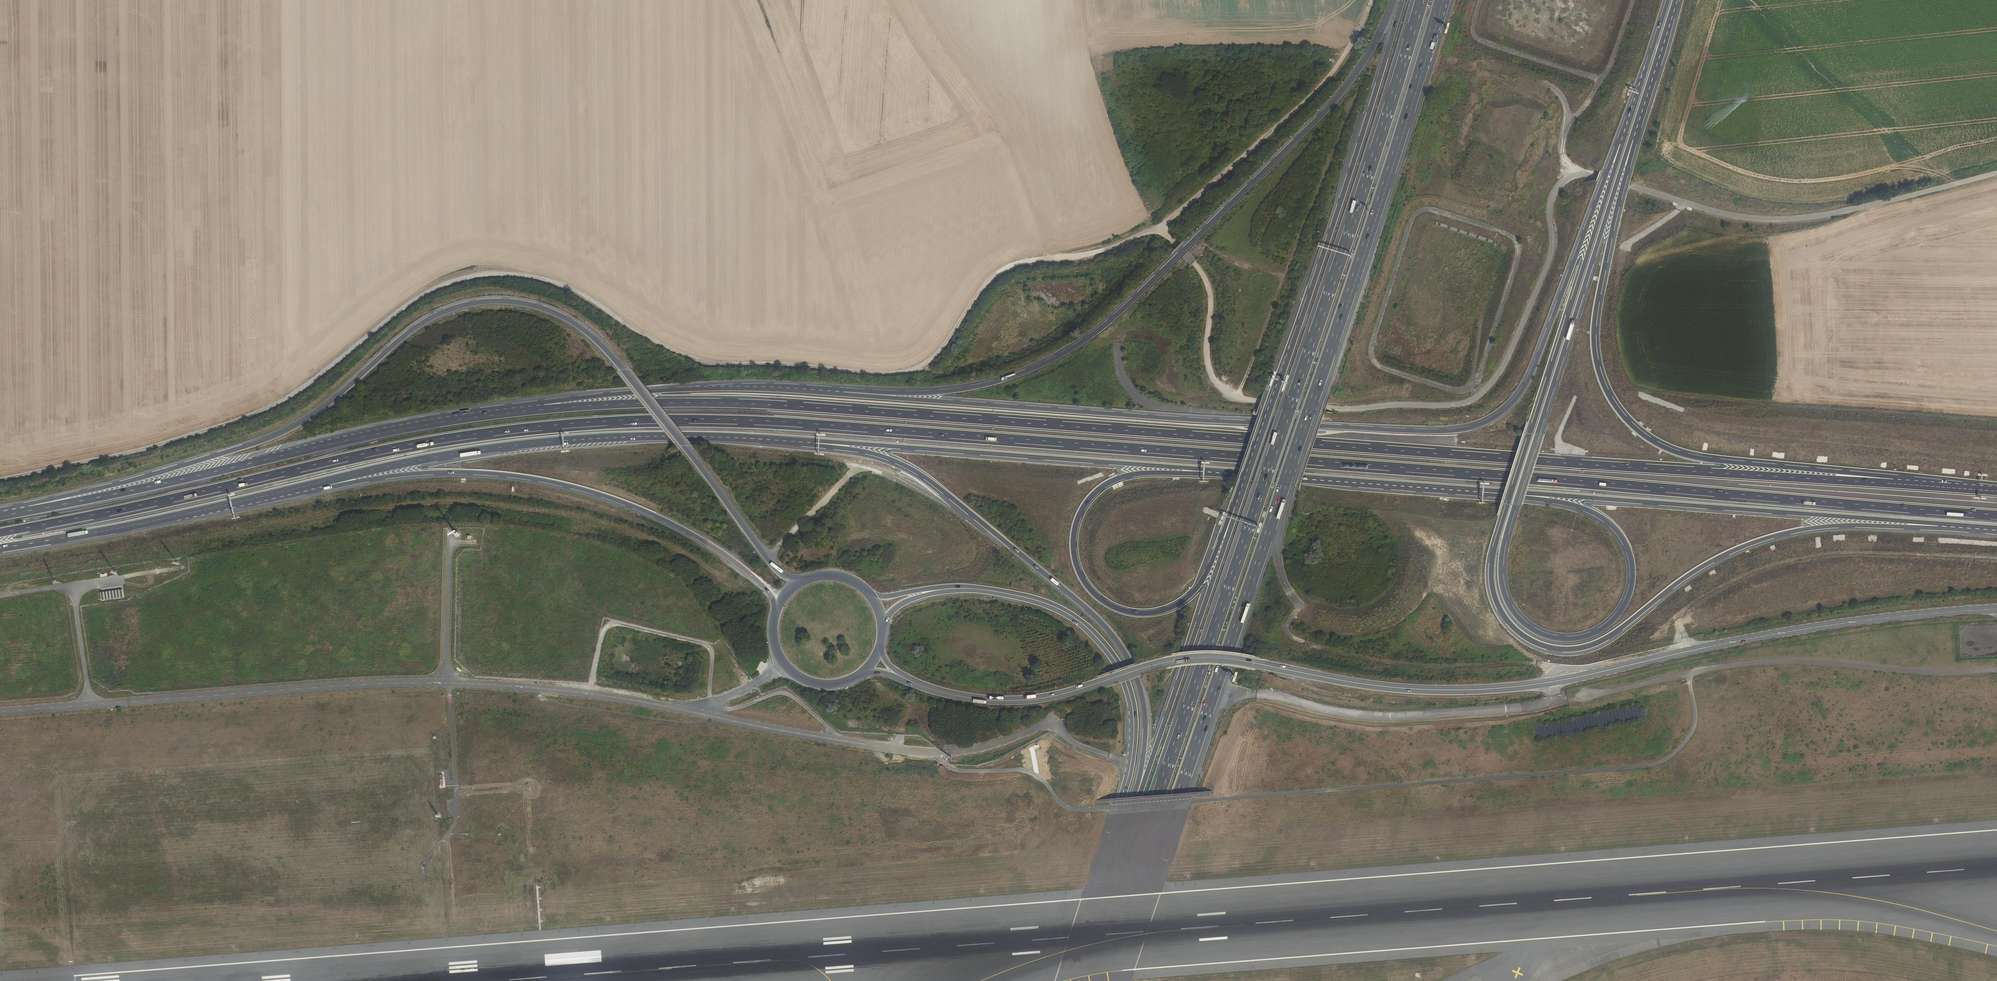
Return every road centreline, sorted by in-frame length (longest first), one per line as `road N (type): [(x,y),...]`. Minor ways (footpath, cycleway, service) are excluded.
road 1 (trunk): [(0,533),(444,438),(651,418),(754,419),(1996,514)]
road 2 (track): [(1370,0),(1351,45),(1318,89),(1210,186),(1120,246),(1003,271),(940,350),(909,371),(714,365),(571,291),(481,278),(441,288),(264,413),(0,481)]
road 3 (trunk): [(1894,481),(754,402),(545,406)]
road 4 (unclassified): [(1159,226),(1199,267),(1212,303),(1212,374),(1229,394),(1326,410),(1450,406),(1487,390),(1507,363),(1553,256),(1551,207),(1571,178),(1595,172),(1651,194),(1777,221),(1996,174)]
road 5 (secondary): [(1996,607),(1734,641),(1491,690),(1396,690),(1216,660),(1174,661),(1019,700),(923,686)]
road 6 (motorway): [(1422,0),(1095,980)]
road 7 (motorway): [(1117,980),(1328,362),(1441,0)]
road 8 (trunk): [(1621,143),(1493,557),(1491,580),(1505,618),(1535,642),(1571,650),(1604,639),(1691,573),(1773,536),(1822,526),(1955,526)]
road 9 (trunk): [(802,582),(776,570),(590,335),(528,304),(475,303),(428,319),(336,399),(259,442),(27,509)]
road 10 (trunk): [(1484,492),(1572,505),(1612,526),(1632,570),(1613,619),(1576,638),(1539,632),(1511,607),(1501,571),(1507,537),(1517,505),(1538,436),(1633,138)]
road 11 (motorway): [(1395,0),(1371,56),(1334,103),(1093,335),(1053,360),(984,385),(843,392)]
road 12 (track): [(1683,202),(1626,244),(1618,266),(1614,341),(1634,390),(1996,420)]
road 13 (trunk): [(1894,481),(1669,450),(1612,402),(1594,338),(1633,138)]
road 14 (motorway): [(1402,0),(1236,505)]
road 15 (motorway): [(814,442),(904,464),(1115,638),(1143,698),(1137,797)]
road 16 (secondary): [(1064,980),(1131,765),(1127,687),(1100,640),(1070,614),(1015,595),(940,589)]
road 17 (trunk): [(545,406),(412,425),(27,509)]
road 18 (track): [(1477,383),(1518,243),(1422,210),(1408,227),(1371,356),(1389,371),(1452,390),(1471,388)]
road 19 (trunk): [(326,484),(520,444),(715,435),(814,442)]
road 20 (trunk): [(326,484),(470,472),(603,495),(713,548),(757,580),(777,608)]
road 21 (trunk): [(1621,143),(1530,375),(1510,405),(1456,430),(1320,427)]
road 22 (trunk): [(1484,492),(1955,526)]
road 23 (motorway): [(1236,505),(1196,587),(1176,604),(1125,612),(1093,592),(1076,564),(1074,532),(1092,496),(1135,473),(1207,471)]
road 24 (track): [(1684,411),(1634,390),(1685,427),(1996,462)]
road 25 (trunk): [(1255,423),(843,392)]
road 26 (track): [(1782,406),(1684,411),(1996,441)]
road 27 (trunk): [(814,442),(1207,471)]
road 28 (track): [(837,739),(787,694),(715,706),(709,646),(615,623),(603,631),(589,693)]
road 29 (track): [(1306,611),(1286,624),(1290,636),(1353,656),(1411,666),(1599,671)]
road 30 (trunk): [(0,548),(326,484)]
road 31 (motorway): [(1236,505),(1137,797)]
road 32 (trunk): [(843,392),(700,388),(545,406)]
road 33 (trunk): [(1207,471),(1484,492)]
road 34 (track): [(767,559),(853,472),(870,468),(972,517)]
road 35 (motorway): [(1137,797),(1076,980)]
road 36 (motorway): [(1668,0),(1621,143)]
road 37 (motorway): [(1633,138),(1677,0)]
road 38 (secondary): [(777,608),(773,645),(793,675),(824,687),(860,676)]
road 39 (track): [(1569,123),(1601,82),(1633,0)]
road 40 (track): [(1475,38),(1601,82)]

